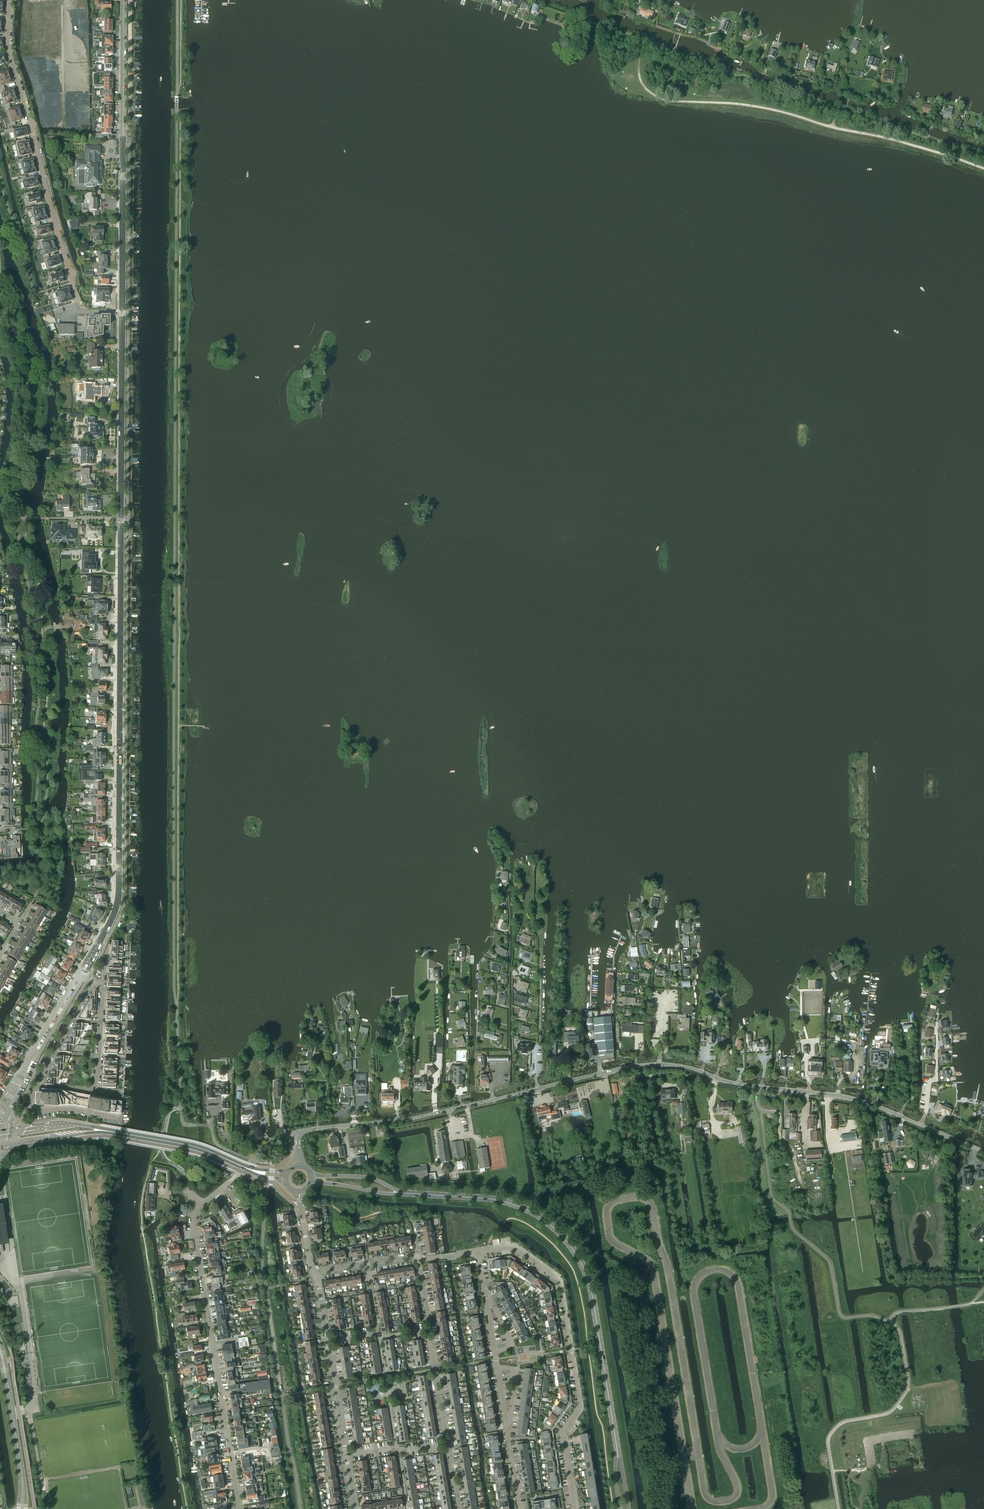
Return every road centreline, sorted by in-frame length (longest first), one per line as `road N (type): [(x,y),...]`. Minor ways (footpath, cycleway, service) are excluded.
road 1 (residential): [(297,1132),(392,1121),(660,1065),(862,1101),(983,1152)]
road 2 (secondary): [(121,519),(123,0)]
road 3 (secondary): [(103,937),(119,895),(121,519)]
road 4 (secondary): [(625,1508),(591,1290),(576,1254),(533,1213),(439,1195)]
road 5 (residential): [(478,1253),(513,1247),(560,1281),(580,1407),(562,1437),(574,1508)]
road 6 (residential): [(238,1508),(195,1209)]
road 7 (residential): [(95,982),(30,1101),(33,1112),(89,1115)]
road 8 (track): [(497,1077),(509,1062),(507,886)]
road 9 (residential): [(73,282),(26,111)]
road 10 (secondary): [(79,972),(0,1112)]
road 11 (secondary): [(22,1508),(0,1351)]
road 12 (secondary): [(12,1109),(86,976)]
road 13 (secondary): [(243,1166),(191,1145),(98,1130)]
road 14 (track): [(459,1097),(468,1096),(470,1063),(462,960)]
road 15 (residential): [(89,1115),(102,985)]
road 16 (secondary): [(439,1195),(368,1177),(311,1175)]
road 17 (secondary): [(310,1184),(439,1195)]

